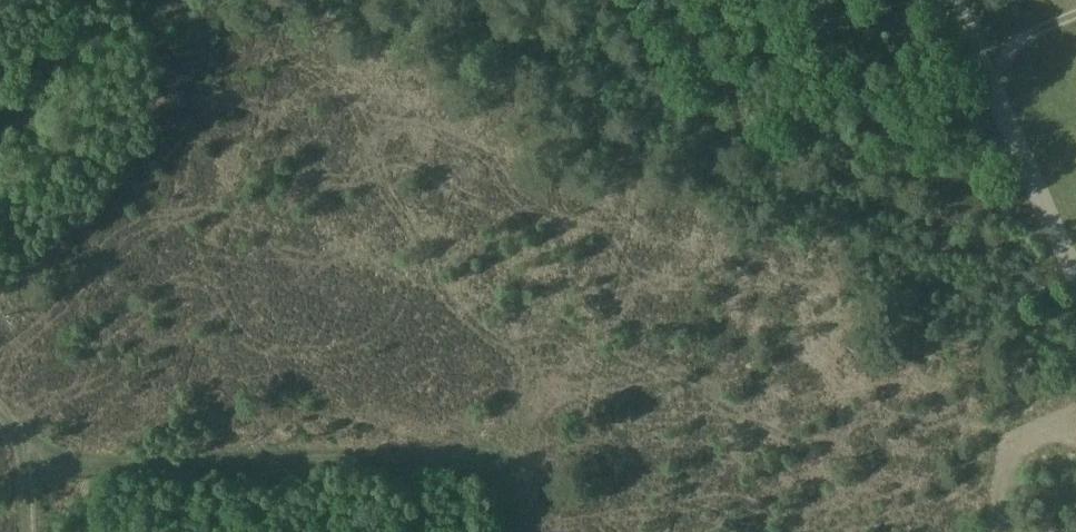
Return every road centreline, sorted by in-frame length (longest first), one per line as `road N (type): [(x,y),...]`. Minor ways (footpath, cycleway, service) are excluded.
road 1 (track): [(0,411),(16,443),(23,531)]

